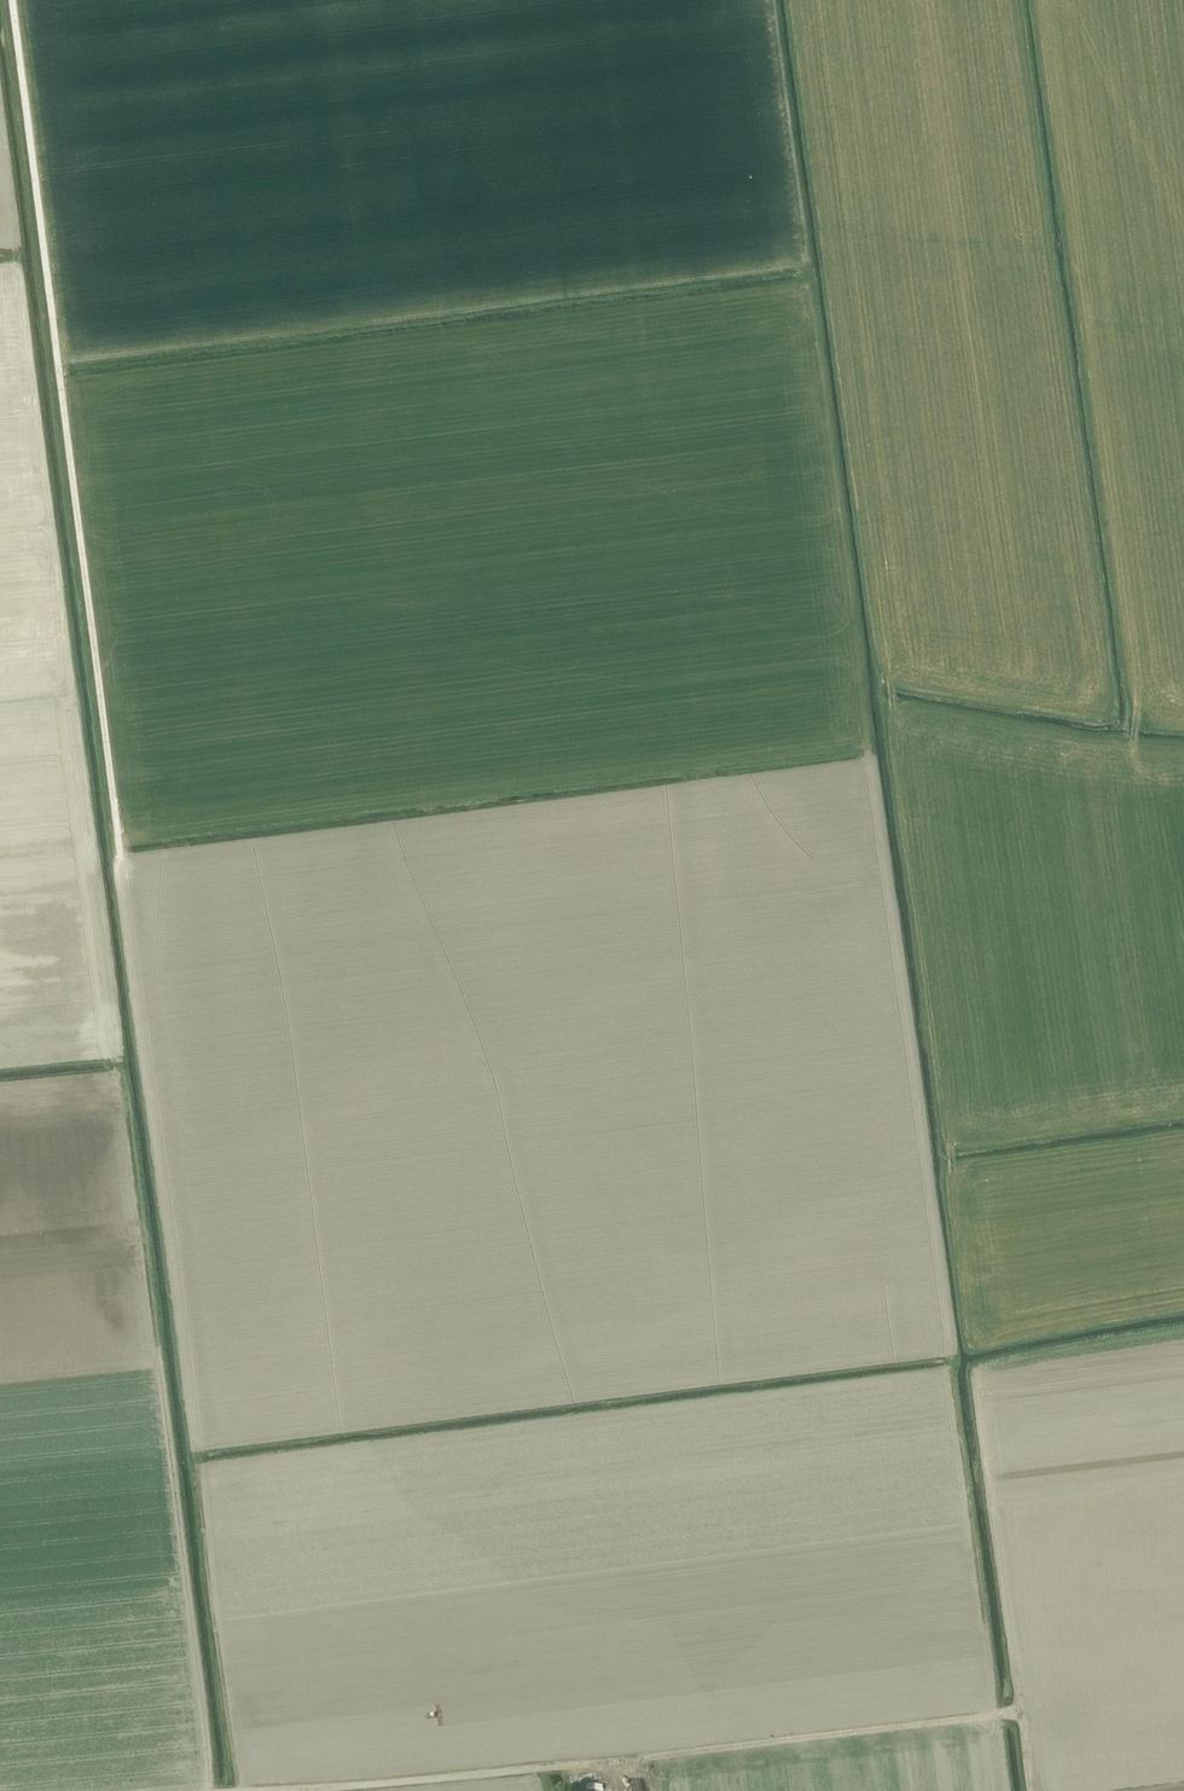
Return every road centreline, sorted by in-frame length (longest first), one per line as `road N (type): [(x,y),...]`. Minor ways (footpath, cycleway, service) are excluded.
road 1 (track): [(121,857),(13,0)]
road 2 (track): [(638,1760),(1018,1713)]

